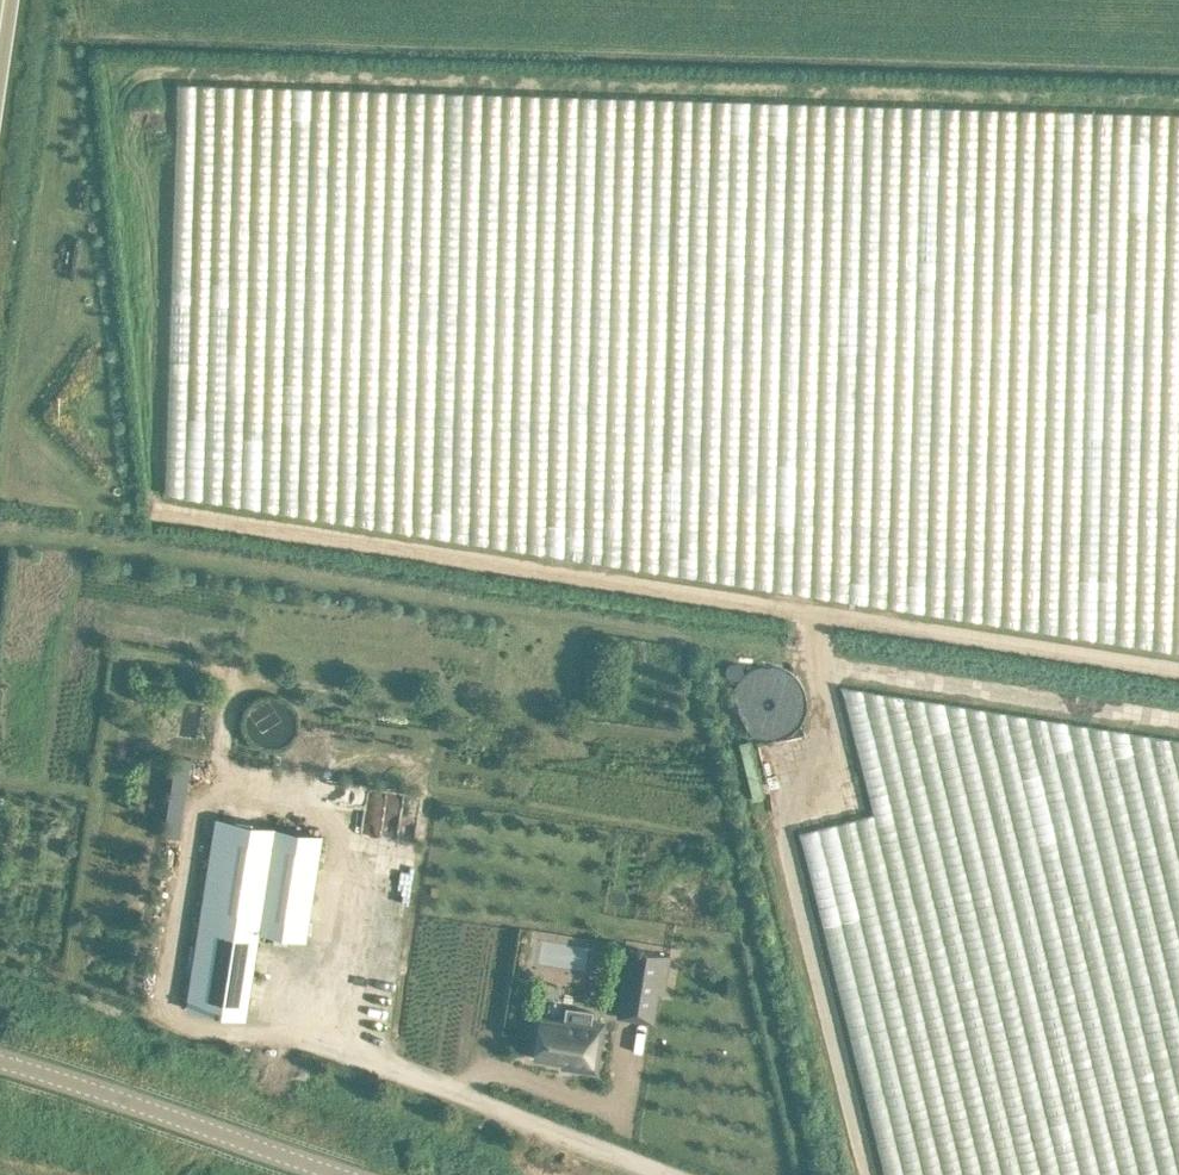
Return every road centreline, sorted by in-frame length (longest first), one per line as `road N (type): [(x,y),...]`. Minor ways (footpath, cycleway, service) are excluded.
road 1 (unclassified): [(362,1174),(245,1132),(0,1063)]

